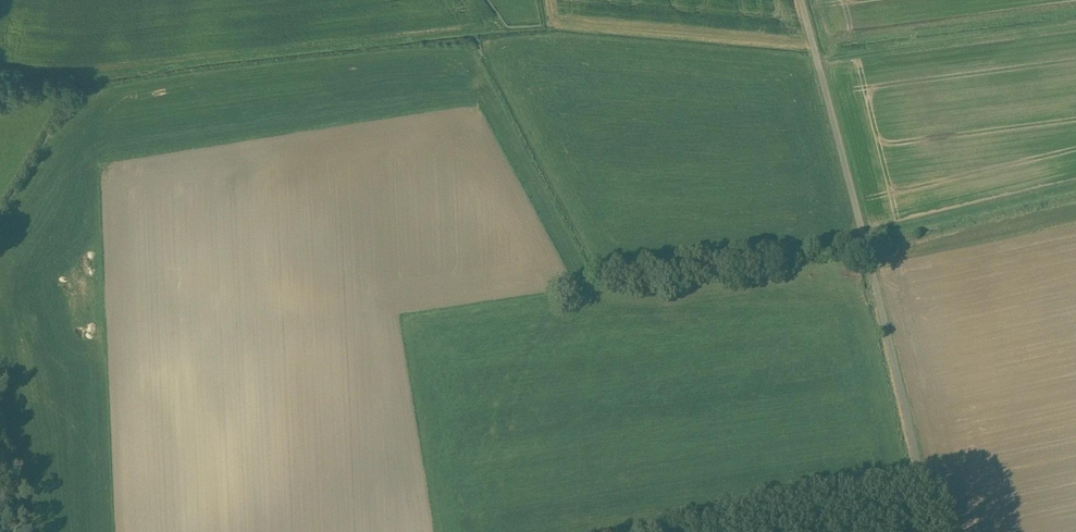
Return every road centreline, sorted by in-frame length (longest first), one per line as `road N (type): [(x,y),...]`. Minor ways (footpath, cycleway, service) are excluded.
road 1 (unclassified): [(801,0),(939,531)]

